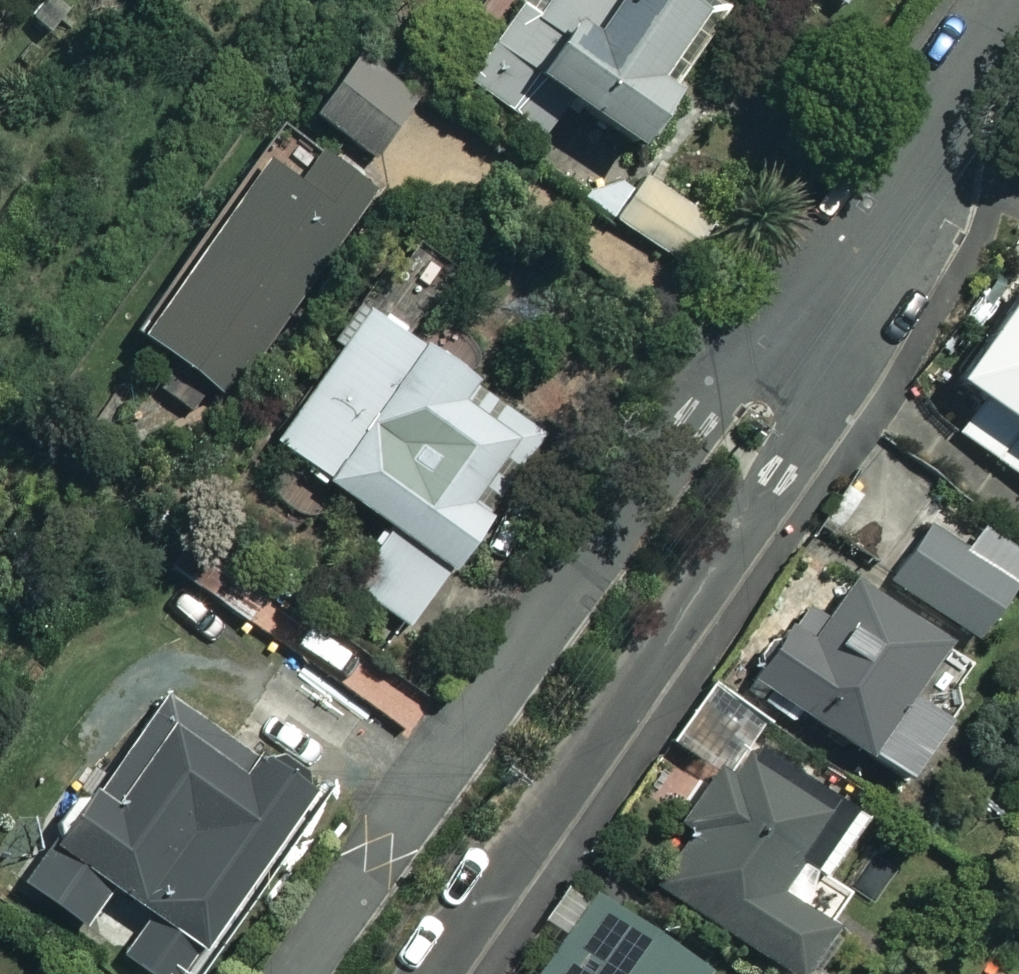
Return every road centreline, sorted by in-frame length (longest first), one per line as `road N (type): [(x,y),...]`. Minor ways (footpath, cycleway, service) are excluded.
road 1 (residential): [(296,973),(562,592),(747,347),(852,273)]
road 2 (residential): [(852,273),(830,377),(803,438),(440,973)]
road 3 (residential): [(852,273),(1003,0)]

